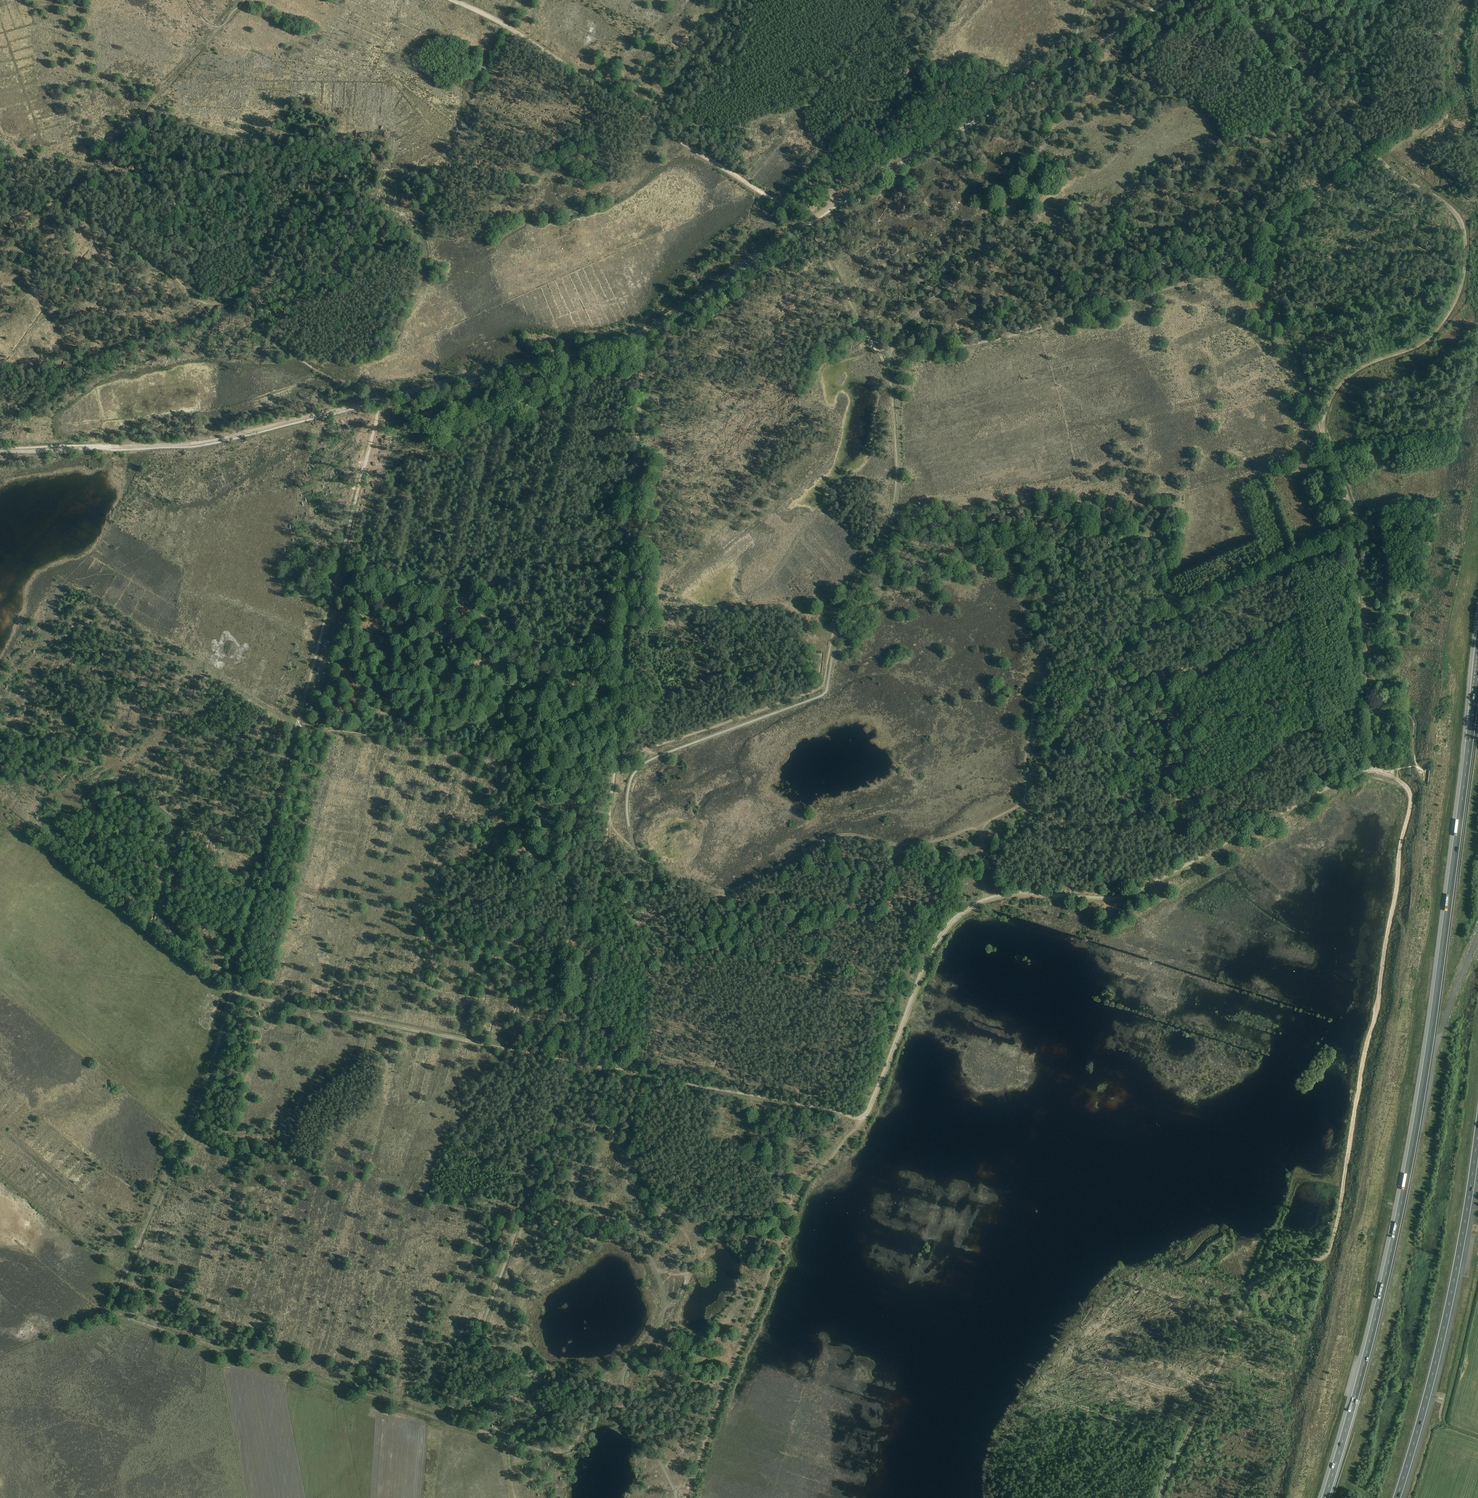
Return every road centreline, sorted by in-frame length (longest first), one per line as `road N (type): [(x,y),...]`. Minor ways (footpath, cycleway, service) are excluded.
road 1 (track): [(1373,768),(1132,897),(1007,895),(964,913),(926,963),(861,1120),(654,1079)]
road 2 (track): [(653,859),(731,890),(830,835),(930,842),(982,824),(1025,798),(1036,688),(1050,672),(1354,533)]
road 3 (track): [(448,1420),(109,1312),(214,1061),(260,880)]
road 4 (track): [(1387,773),(1407,788),(1411,806),(1332,1241),(1321,1258),(1287,1264),(1249,1287),(1159,1497)]
road 5 (track): [(663,322),(805,222),(1170,0)]
road 6 (track): [(616,757),(823,683),(836,615),(880,538),(895,487),(893,403),(877,350)]
road 7 (track): [(590,960),(571,1078),(448,1420)]
road 8 (track): [(1277,256),(1283,324),(1353,516),(1368,710)]
road 9 (motorway): [(1426,1068),(1379,1303),(1325,1497)]
road 10 (track): [(616,757),(645,337)]
road 11 (track): [(877,350),(1009,337),(1277,256)]
road 12 (motorway): [(1477,679),(1426,1068)]
road 13 (track): [(1324,432),(1339,385),(1429,337),(1463,276),(1458,212),(1379,156)]
road 14 (track): [(0,450),(197,444),(368,402)]
road 15 (track): [(368,402),(57,200)]
road 16 (motorway): [(1398,1497),(1440,1350),(1477,1143)]
road 17 (track): [(706,1435),(804,1183),(861,1120)]
road 18 (track): [(298,727),(616,757)]
road 19 (track): [(376,400),(645,332)]
road 20 (track): [(479,1043),(232,990)]
road 21 (track): [(652,122),(453,0)]
road 22 (track): [(1235,0),(1253,32),(1357,135)]
road 23 (track): [(1357,135),(1379,156),(1301,211),(1277,256)]
road 24 (track): [(340,564),(298,727)]
road 25 (track): [(640,1076),(479,1043)]
road 26 (track): [(298,727),(260,880)]
road 27 (track): [(377,418),(340,564)]
road 28 (track): [(652,122),(730,0)]
road 29 (track): [(877,350),(809,225)]
road 30 (motorway): [(1426,1068),(1477,936)]
road 31 (track): [(757,191),(652,122)]
road 32 (track): [(507,1439),(554,1454),(578,1436),(592,1397)]

